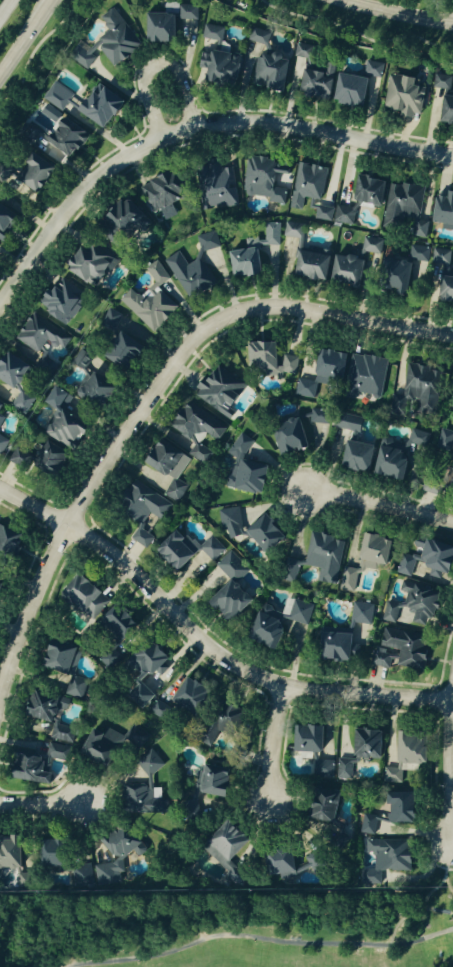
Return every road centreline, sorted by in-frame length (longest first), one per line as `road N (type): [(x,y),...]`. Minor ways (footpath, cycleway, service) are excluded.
road 1 (residential): [(452,155),(271,122),(157,135),(89,184),(0,303)]
road 2 (residential): [(449,704),(281,689),(198,640),(112,555),(0,493)]
road 3 (residential): [(107,460),(184,343),(237,308),(262,303),(452,339)]
road 4 (residential): [(107,460),(26,609),(0,692)]
road 5 (residential): [(157,135),(143,90),(146,70),(160,65),(175,72),(194,128)]
road 6 (residential): [(452,843),(452,687)]
road 7 (residential): [(452,524),(303,494)]
road 8 (tertiary): [(331,0),(452,25)]

